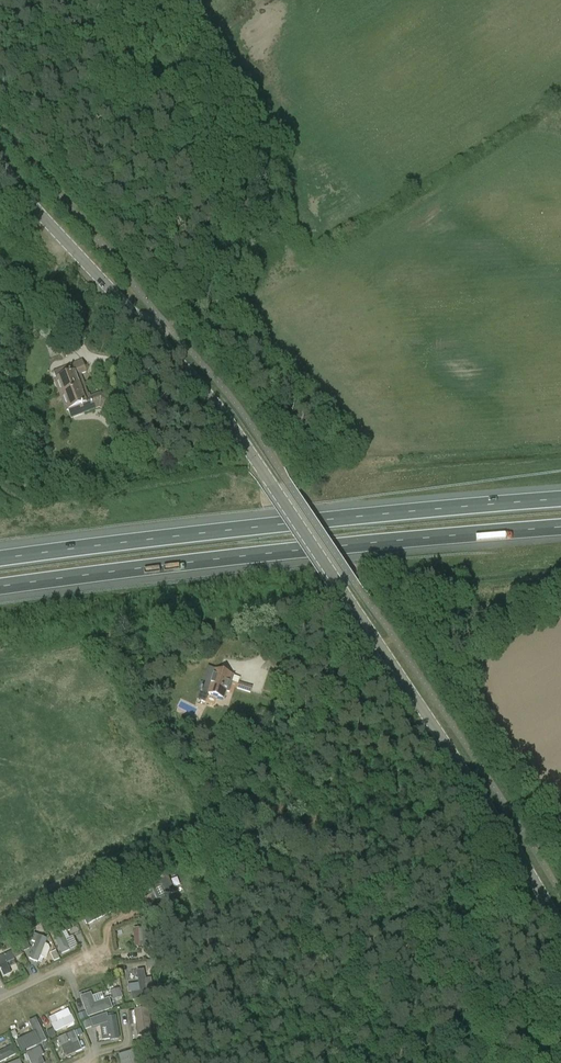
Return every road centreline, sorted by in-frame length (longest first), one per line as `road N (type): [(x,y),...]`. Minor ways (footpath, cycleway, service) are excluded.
road 1 (tertiary): [(560,929),(499,823),(214,402),(0,160)]
road 2 (motorway): [(560,500),(0,559)]
road 3 (motorway): [(0,587),(560,528)]
road 4 (track): [(164,322),(206,265),(216,222),(201,115),(143,0)]
road 5 (track): [(0,916),(194,817),(215,813),(251,839)]
road 6 (track): [(251,839),(356,761),(430,722)]

